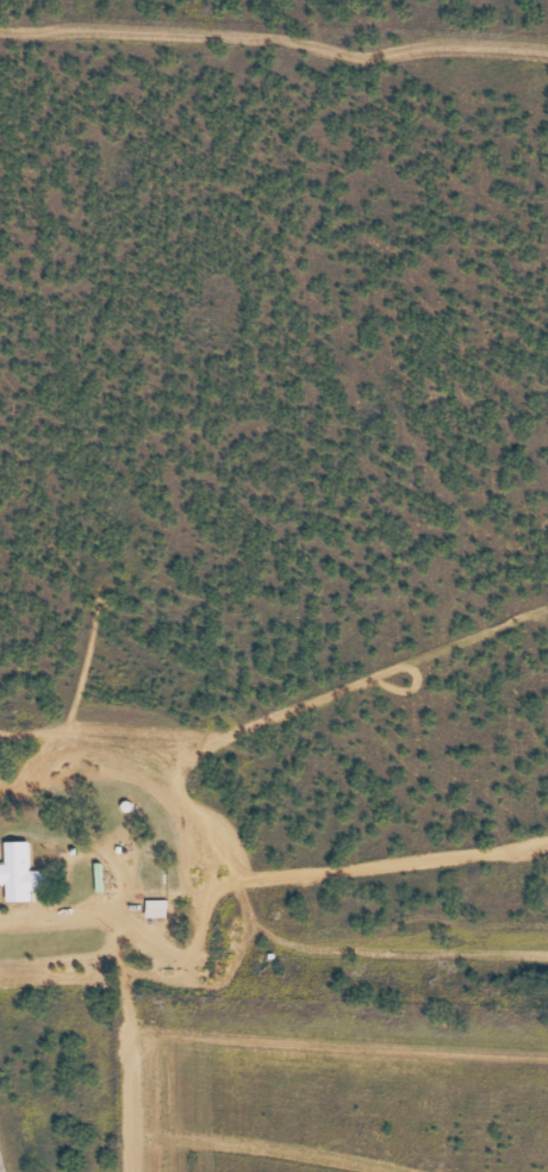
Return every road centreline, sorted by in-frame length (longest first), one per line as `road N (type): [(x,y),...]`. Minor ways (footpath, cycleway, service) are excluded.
road 1 (residential): [(0,29),(547,51)]

